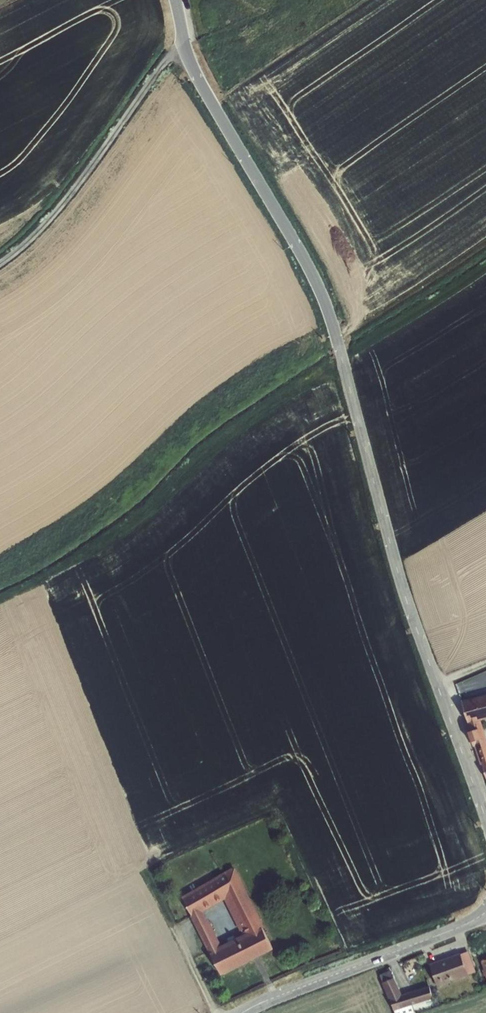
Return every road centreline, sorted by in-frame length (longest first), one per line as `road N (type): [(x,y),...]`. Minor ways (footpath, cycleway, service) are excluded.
road 1 (tertiary): [(485,822),(409,606),(314,274),(210,107),(173,0)]
road 2 (track): [(191,50),(155,77),(89,177),(0,269)]
road 3 (tertiary): [(249,1012),(485,911)]

